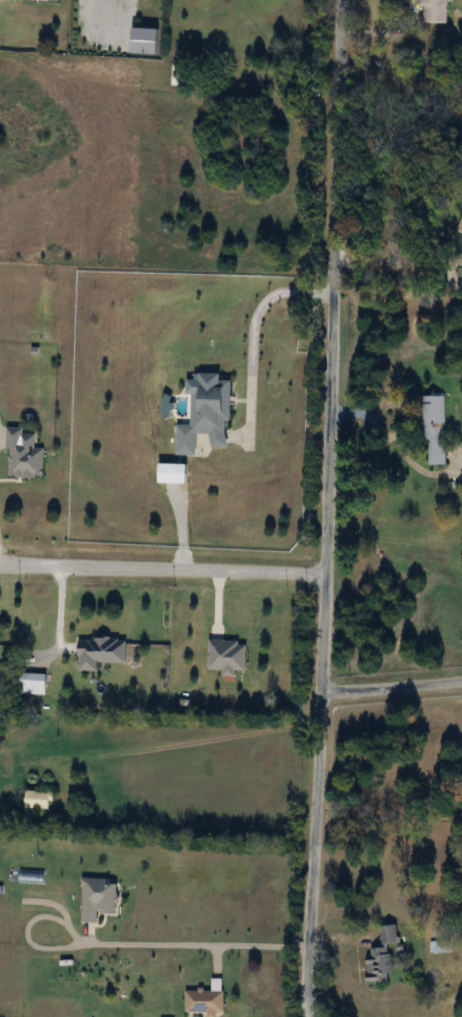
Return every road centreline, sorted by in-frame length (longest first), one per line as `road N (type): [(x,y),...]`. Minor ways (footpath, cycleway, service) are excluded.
road 1 (tertiary): [(315,1016),(308,1000),(335,0)]
road 2 (residential): [(323,573),(0,568)]
road 3 (residential): [(320,691),(461,679)]

